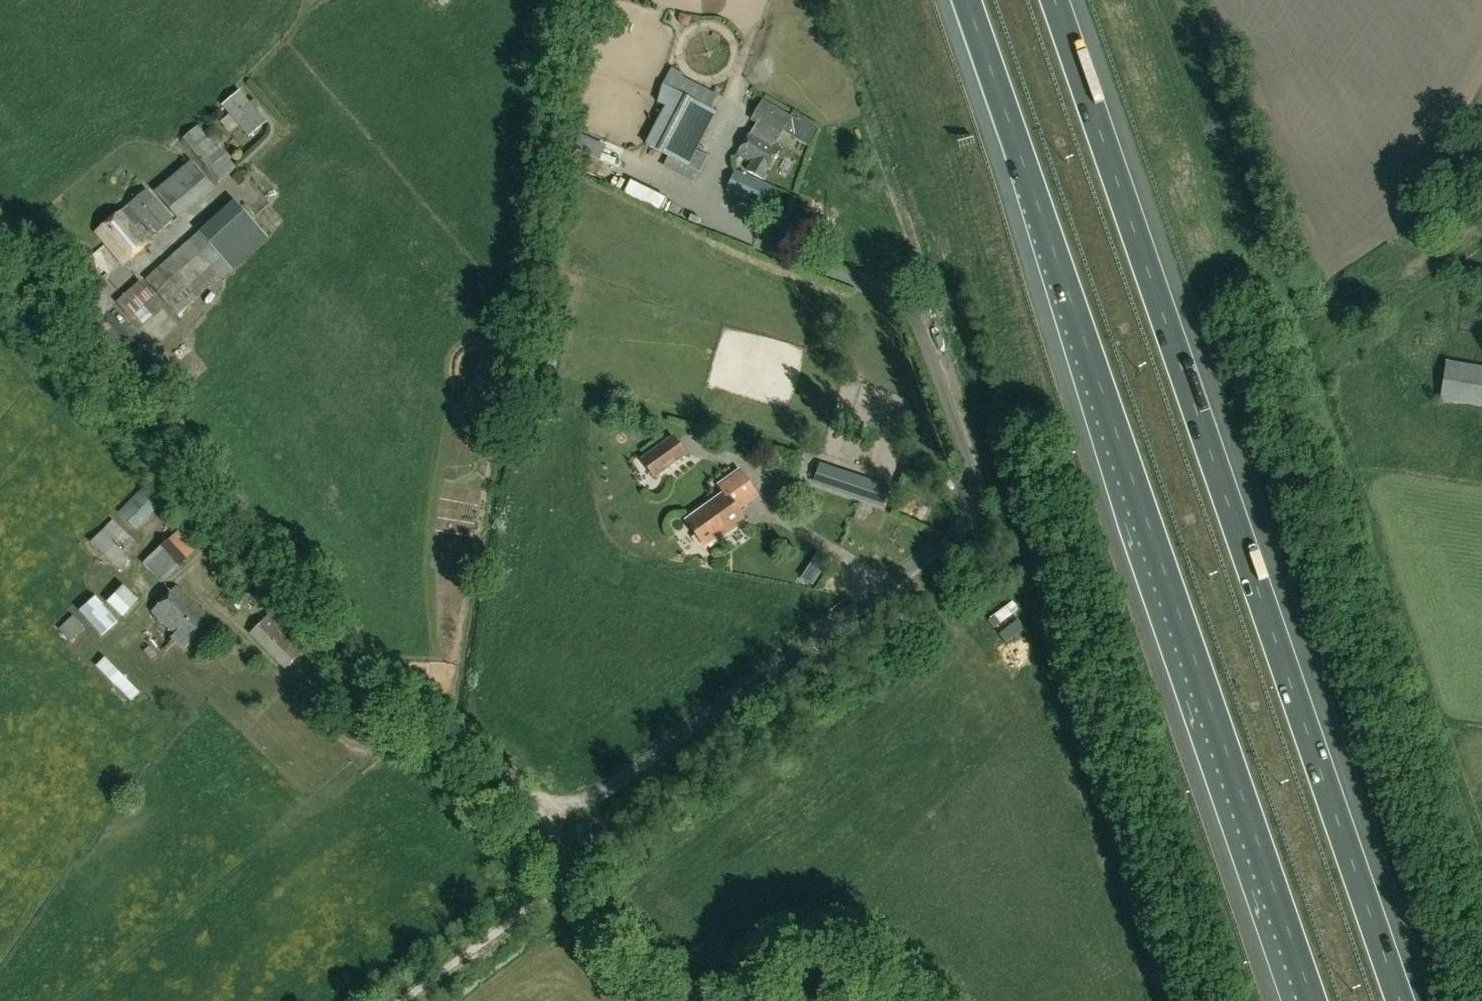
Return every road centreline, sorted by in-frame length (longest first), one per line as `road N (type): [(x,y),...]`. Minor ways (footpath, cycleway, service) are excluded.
road 1 (motorway): [(968,0),(1311,1000)]
road 2 (motorway): [(1399,1000),(1058,0)]
road 3 (unclassified): [(540,822),(702,722),(947,541),(971,511),(970,466),(911,313),(882,290),(722,227)]
road 4 (unclassified): [(540,822),(526,799),(374,662),(0,221)]
road 5 (track): [(935,1000),(862,945),(822,927),(803,929),(739,980),(694,993),(679,989),(647,968),(570,876)]

